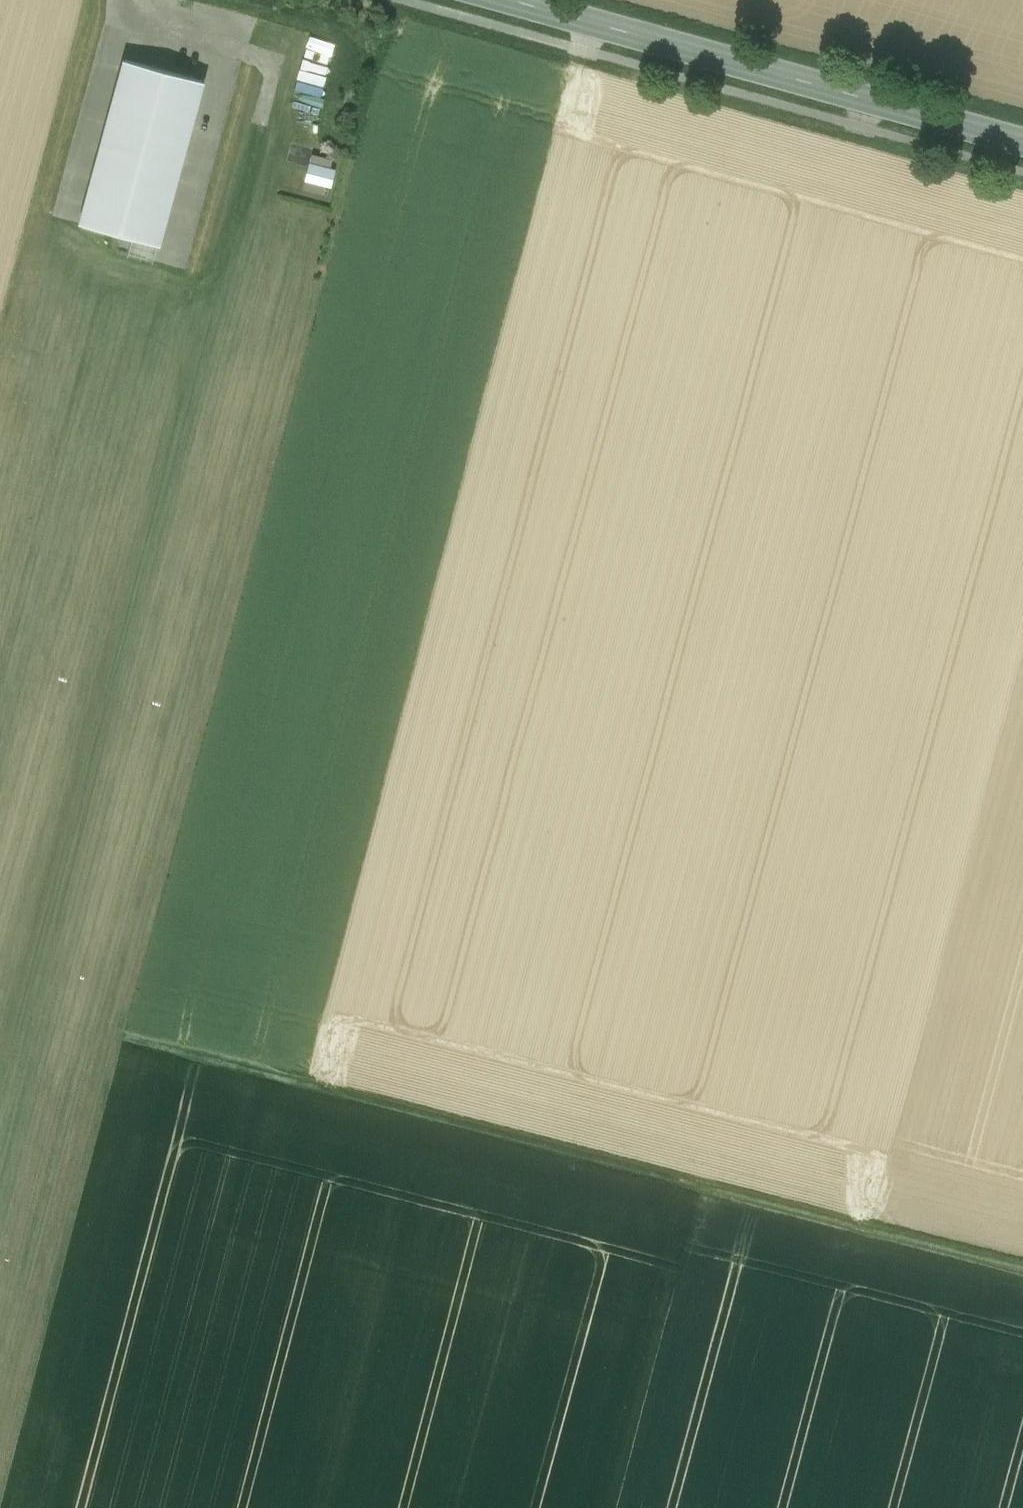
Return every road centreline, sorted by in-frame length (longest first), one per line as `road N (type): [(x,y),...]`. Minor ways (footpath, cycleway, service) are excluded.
road 1 (track): [(1022,1270),(123,1037)]
road 2 (secondary): [(509,0),(1022,143)]

